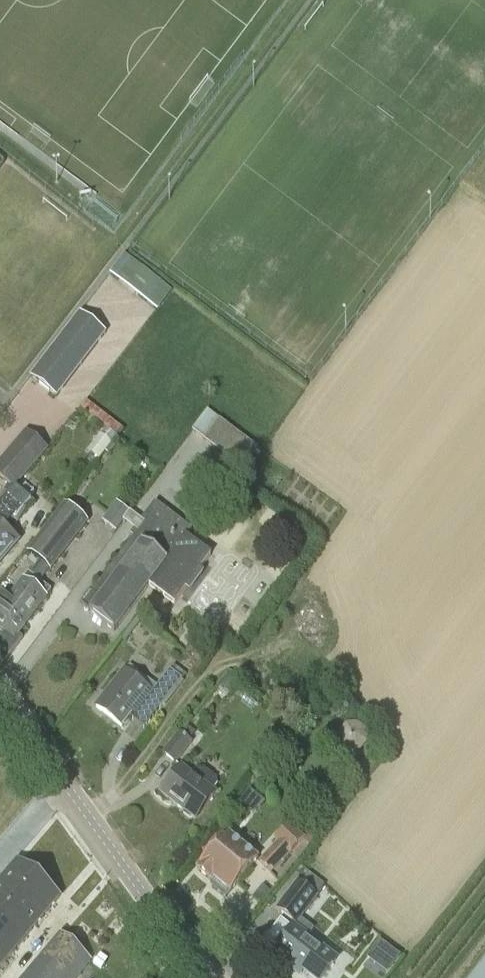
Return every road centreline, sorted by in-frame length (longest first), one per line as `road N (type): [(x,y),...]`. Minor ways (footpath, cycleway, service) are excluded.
road 1 (tertiary): [(201,977),(0,700)]

